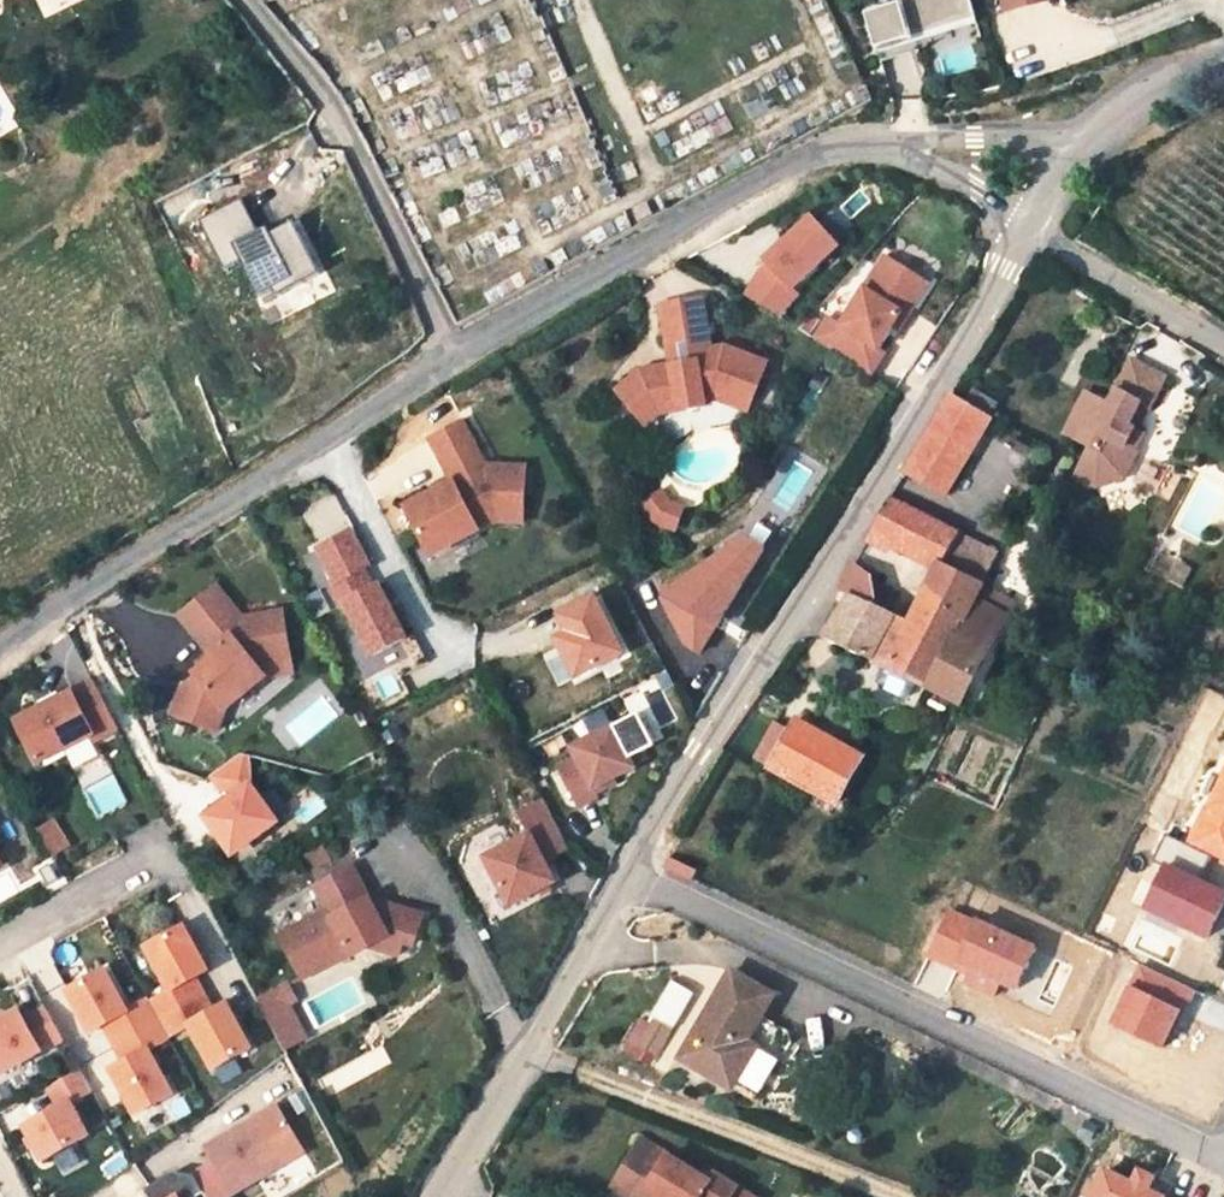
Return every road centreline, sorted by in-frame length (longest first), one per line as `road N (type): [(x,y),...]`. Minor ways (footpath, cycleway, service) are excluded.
road 1 (residential): [(1022,213),(812,532),(613,868)]
road 2 (residential): [(613,868),(1211,1148),(1223,1122)]
road 3 (residential): [(0,630),(439,341)]
road 4 (residential): [(439,341),(810,133),(897,142)]
road 5 (residential): [(237,0),(321,105),(439,341)]
road 6 (residential): [(613,868),(422,1196)]
road 7 (residential): [(1022,213),(1223,344)]
road 8 (residential): [(1086,139),(897,142)]
road 9 (residential): [(0,933),(139,857)]
road 10 (residential): [(1223,63),(1086,139)]
road 11 (residential): [(897,142),(1022,213)]

